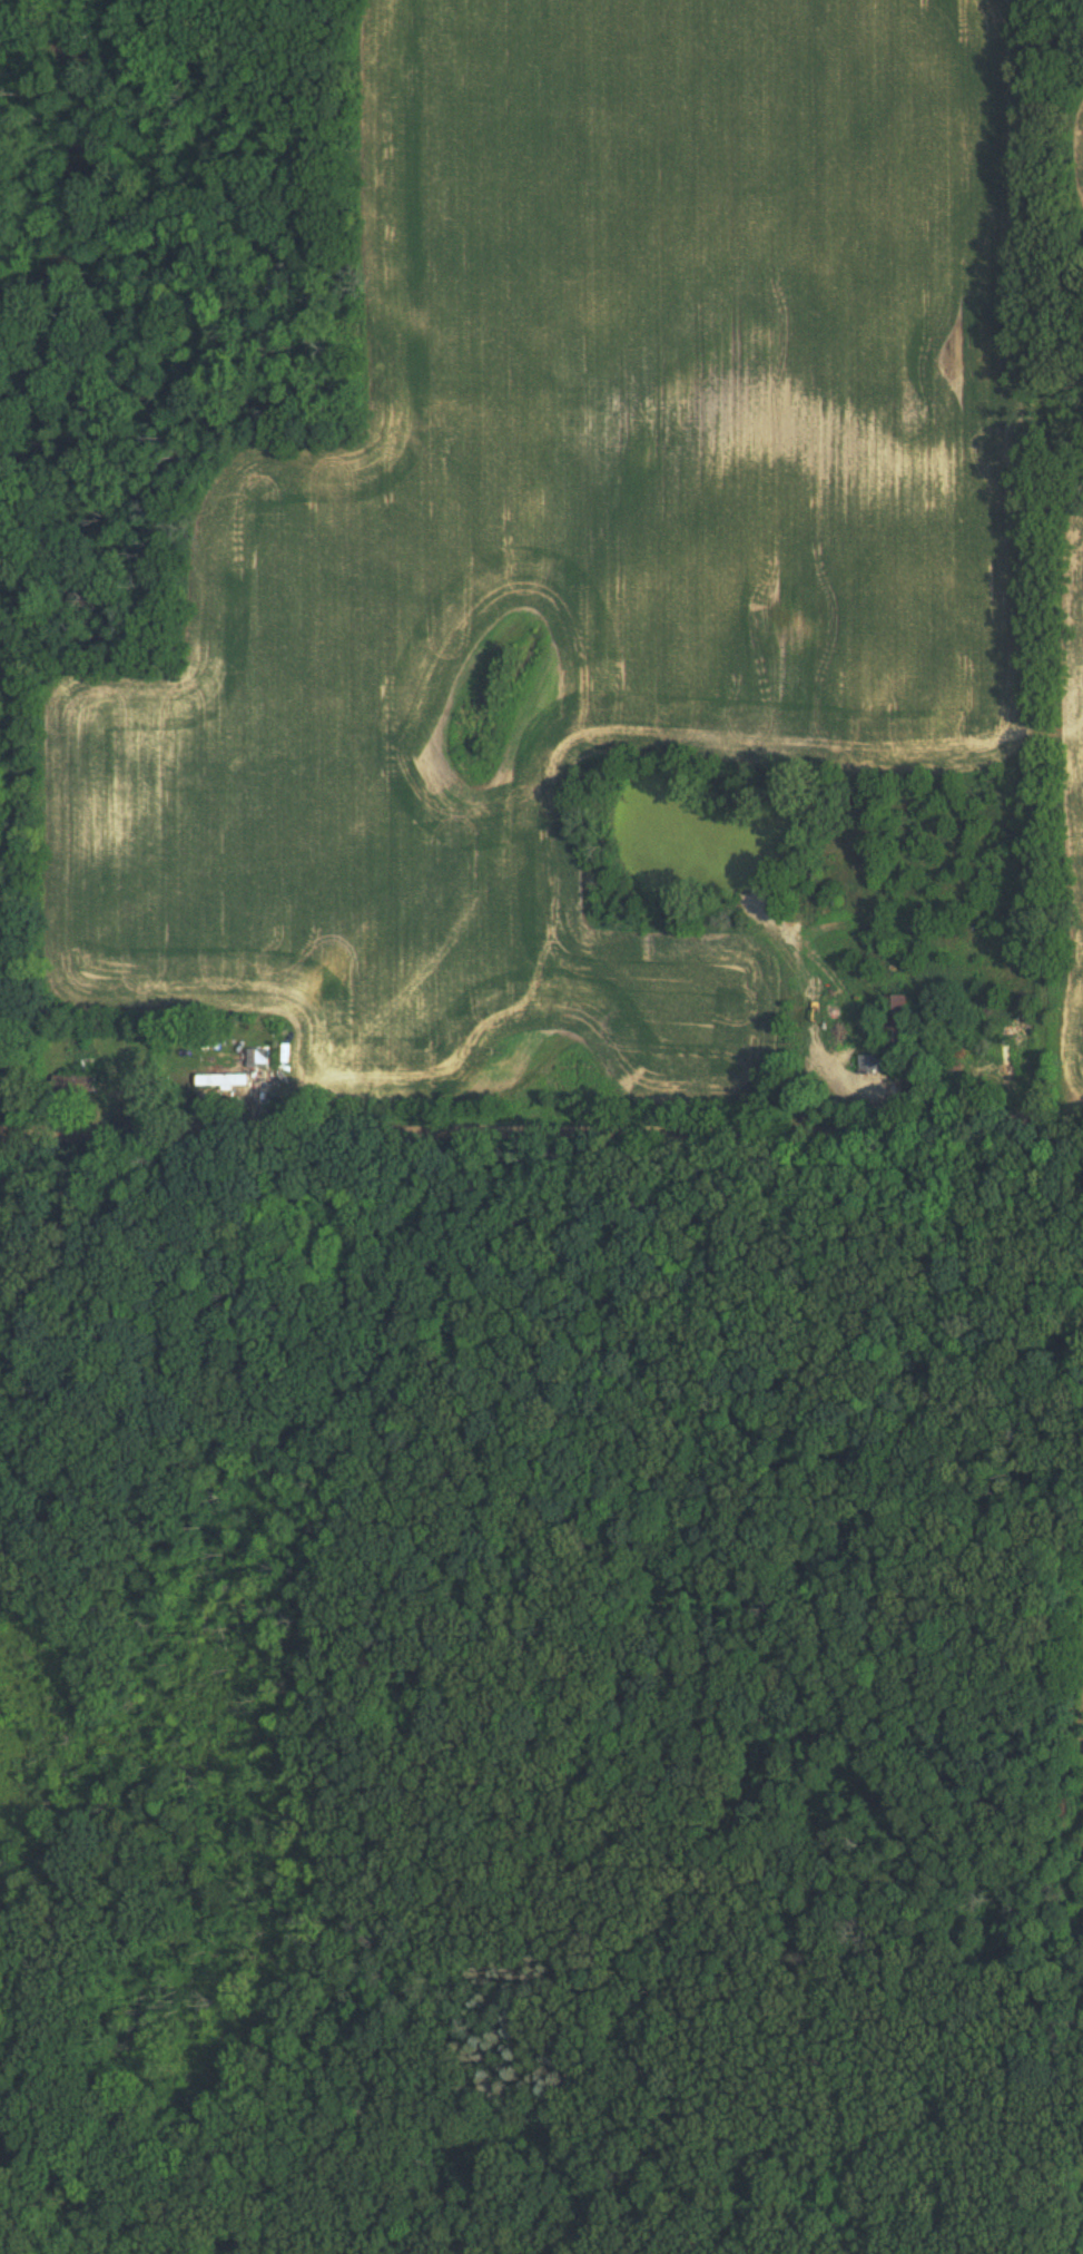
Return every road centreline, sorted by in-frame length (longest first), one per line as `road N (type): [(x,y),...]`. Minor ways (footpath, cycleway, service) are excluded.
road 1 (residential): [(0,1140),(1082,1136)]

